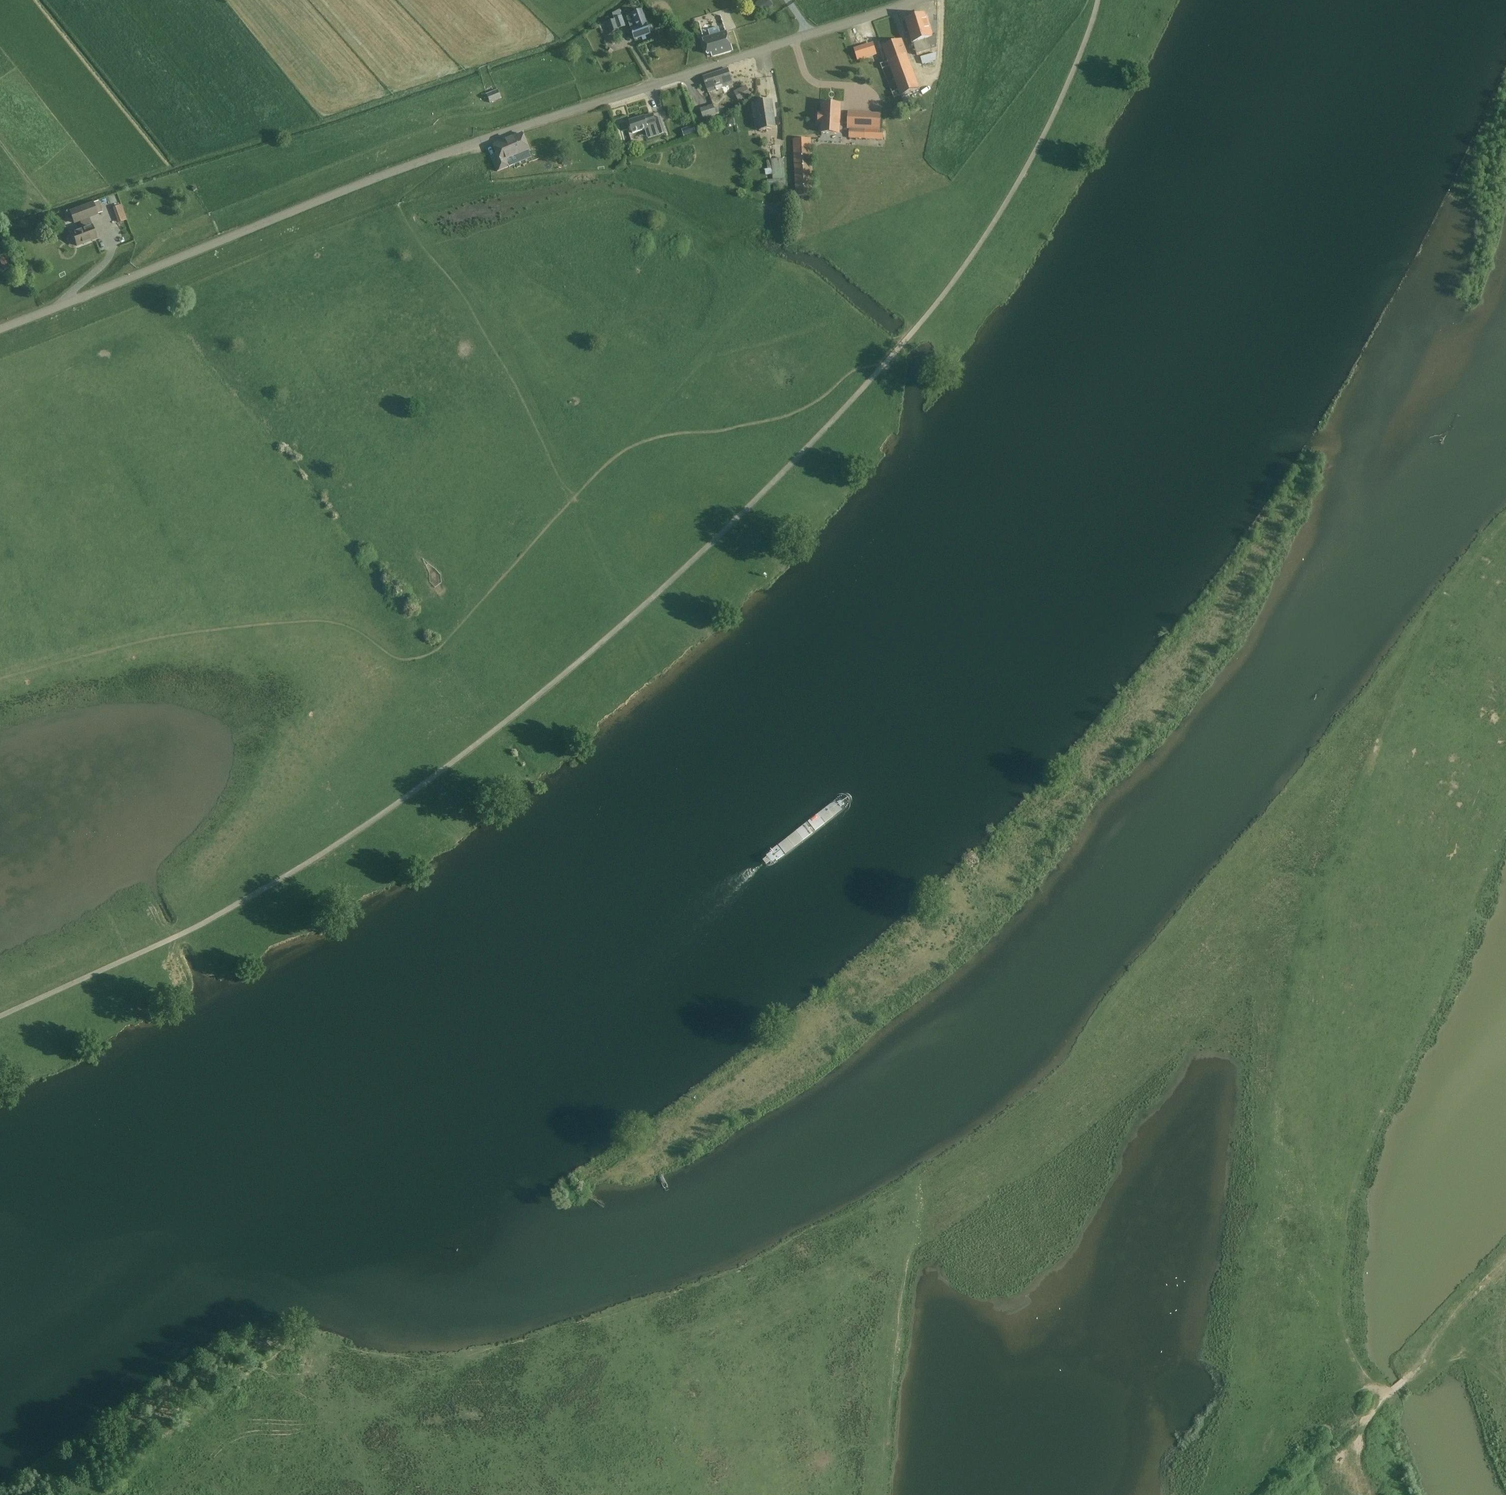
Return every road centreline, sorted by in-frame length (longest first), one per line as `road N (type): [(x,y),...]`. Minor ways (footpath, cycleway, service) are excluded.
road 1 (tertiary): [(0,329),(455,150),(917,0)]

